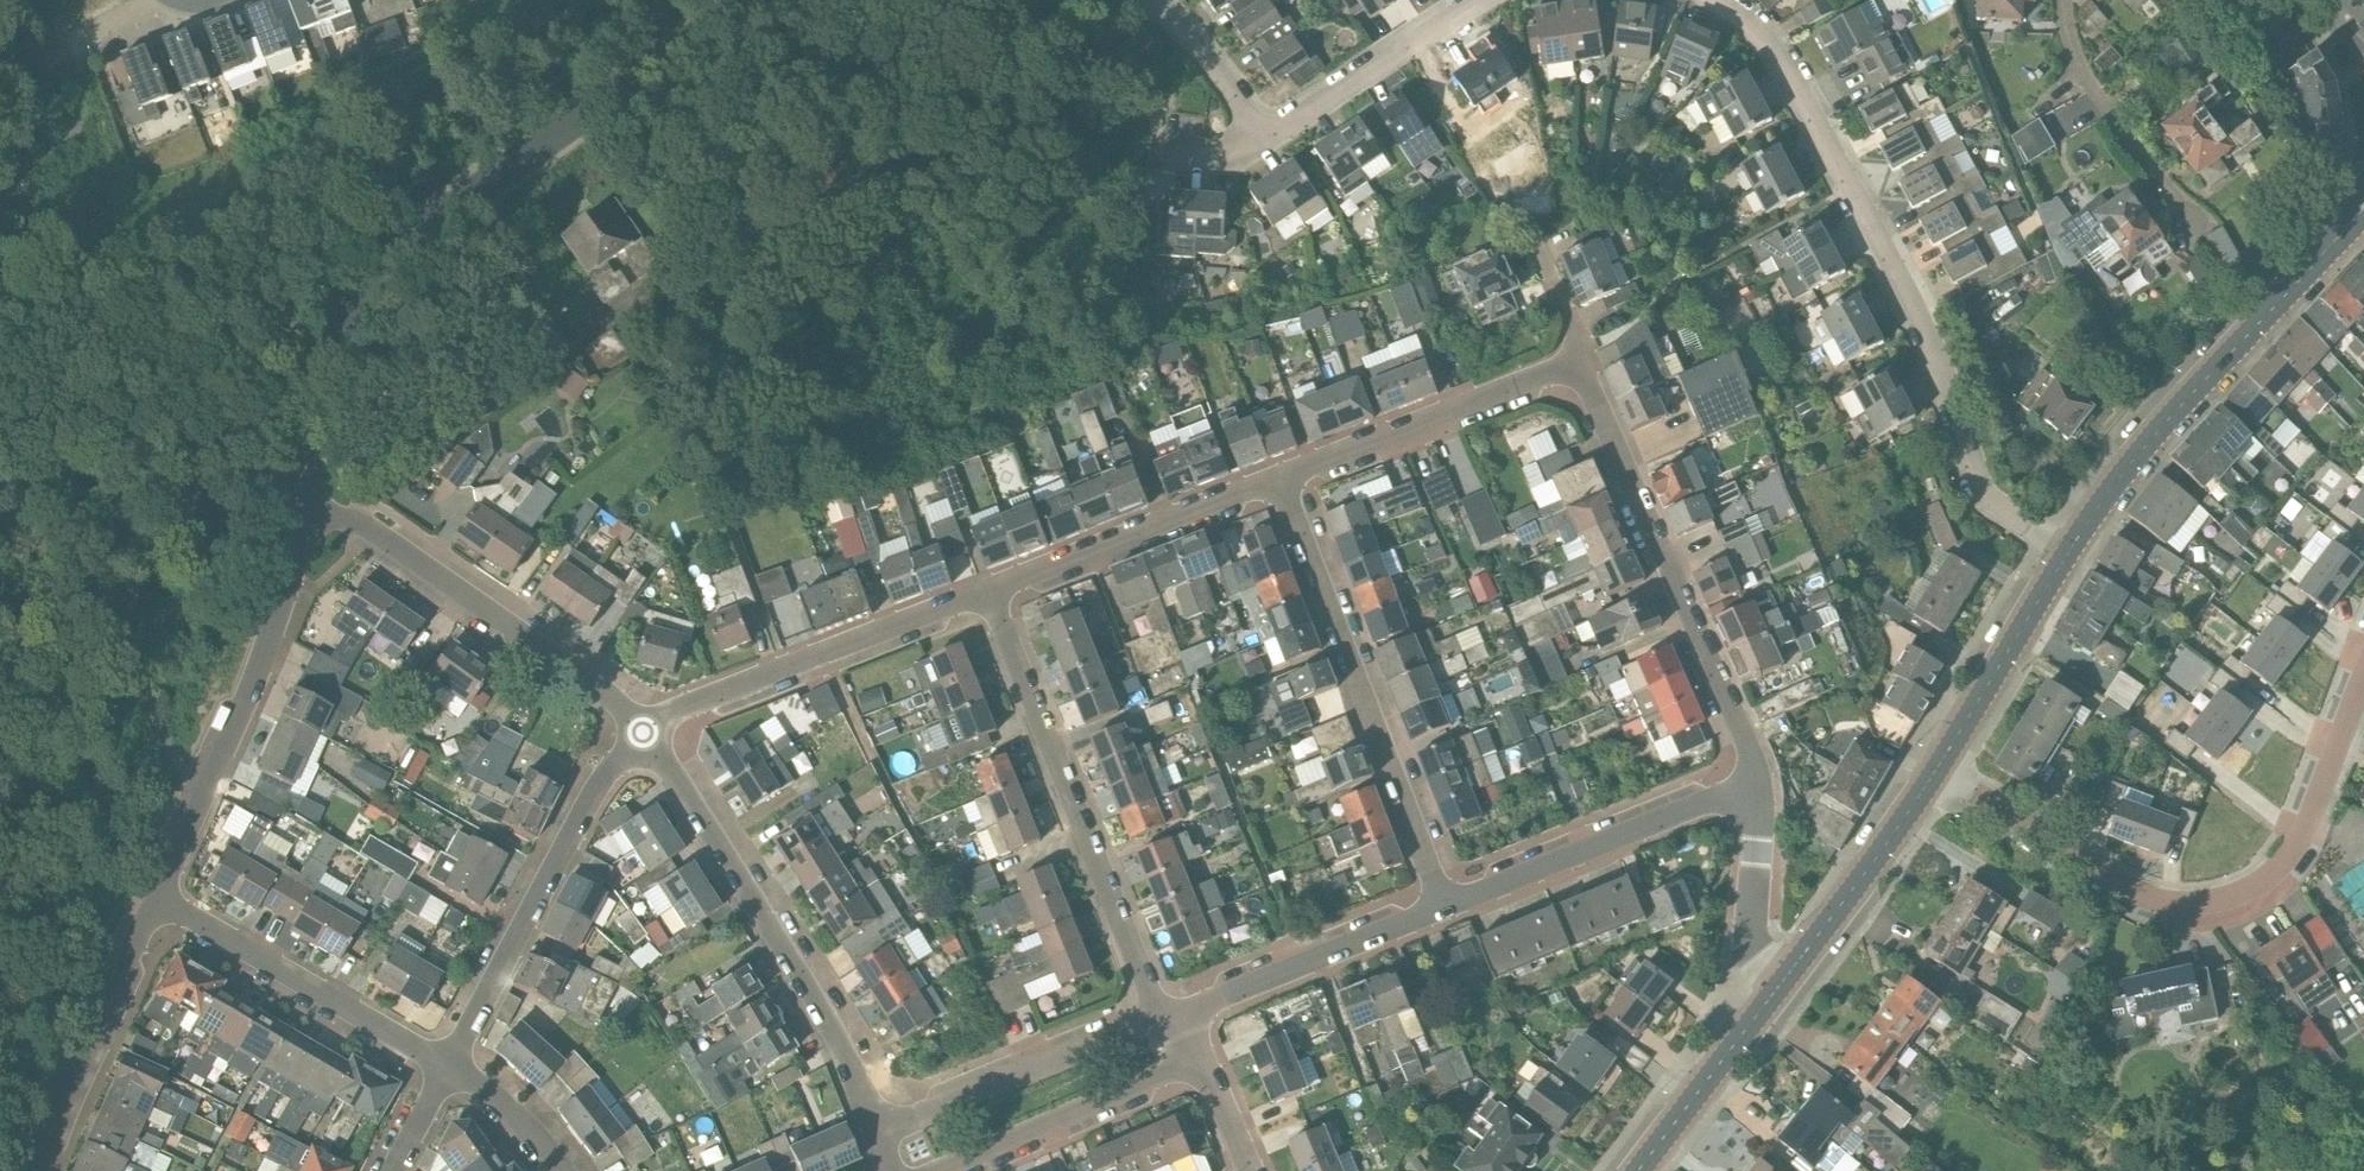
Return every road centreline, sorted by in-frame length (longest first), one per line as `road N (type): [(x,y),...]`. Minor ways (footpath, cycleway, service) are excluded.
road 1 (residential): [(304,504),(326,353),(367,288),(421,233),(746,0)]
road 2 (residential): [(2071,552),(1981,485),(1933,344),(1787,67),(1759,32),(1715,0)]
road 3 (residential): [(1936,770),(2136,895),(2176,906),(2221,902),(2260,884),(2294,851),(2363,678)]
road 4 (residential): [(881,1133),(804,980),(641,729)]
road 5 (residential): [(1168,1018),(990,593)]
road 6 (residential): [(1454,904),(1285,477)]
road 7 (tertiary): [(2071,552),(2136,456),(2363,207)]
road 8 (residential): [(1755,782),(1579,370)]
road 9 (residential): [(150,898),(272,625),(304,504)]
road 10 (residential): [(641,729),(426,574),(304,504)]
road 11 (residential): [(444,1062),(591,785),(641,729)]
road 12 (residential): [(641,729),(990,593)]
road 13 (residential): [(444,1062),(150,898)]
road 14 (residential): [(1454,904),(1755,782)]
road 15 (residential): [(990,593),(1285,477)]
road 16 (residential): [(1285,477),(1579,370)]
road 17 (residential): [(881,1133),(1168,1018)]
road 18 (residential): [(1168,1018),(1454,904)]
road 19 (residential): [(38,1170),(150,898)]
road 20 (residential): [(951,1170),(1202,1065)]
road 21 (residential): [(2196,222),(2083,73),(2063,0)]
road 22 (tertiary): [(1782,982),(1936,770)]
road 23 (residential): [(1477,0),(1259,139)]
road 24 (tertiary): [(1936,770),(2071,552)]
road 25 (tertiary): [(1640,1170),(1782,982)]
road 26 (residential): [(1782,982),(1750,943),(1755,782)]
road 27 (residential): [(1259,139),(1188,38),(1146,0)]
road 28 (residential): [(565,1170),(510,1106),(444,1062)]
road 29 (residential): [(1579,370),(1578,337),(1529,222)]
road 30 (residential): [(388,1170),(444,1062)]

